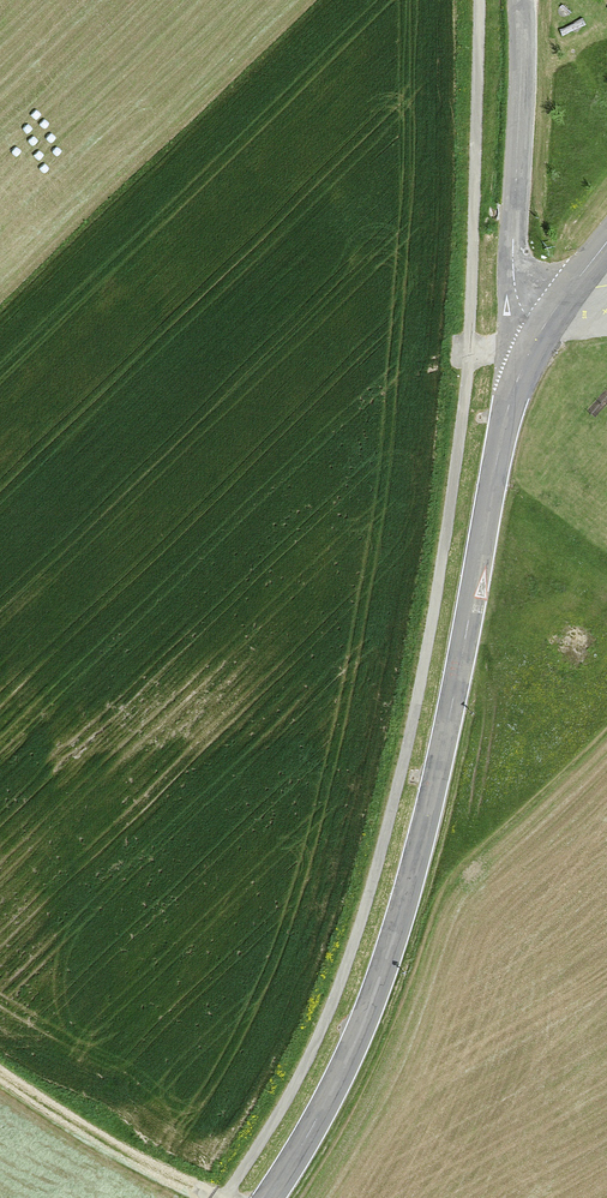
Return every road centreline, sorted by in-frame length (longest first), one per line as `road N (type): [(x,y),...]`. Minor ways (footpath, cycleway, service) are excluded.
road 1 (tertiary): [(267,1197),(306,1141),(380,990),(470,640),(496,461),(540,333)]
road 2 (unclassified): [(540,333),(514,285),(523,0)]
road 3 (track): [(0,1080),(110,1152),(211,1197)]

